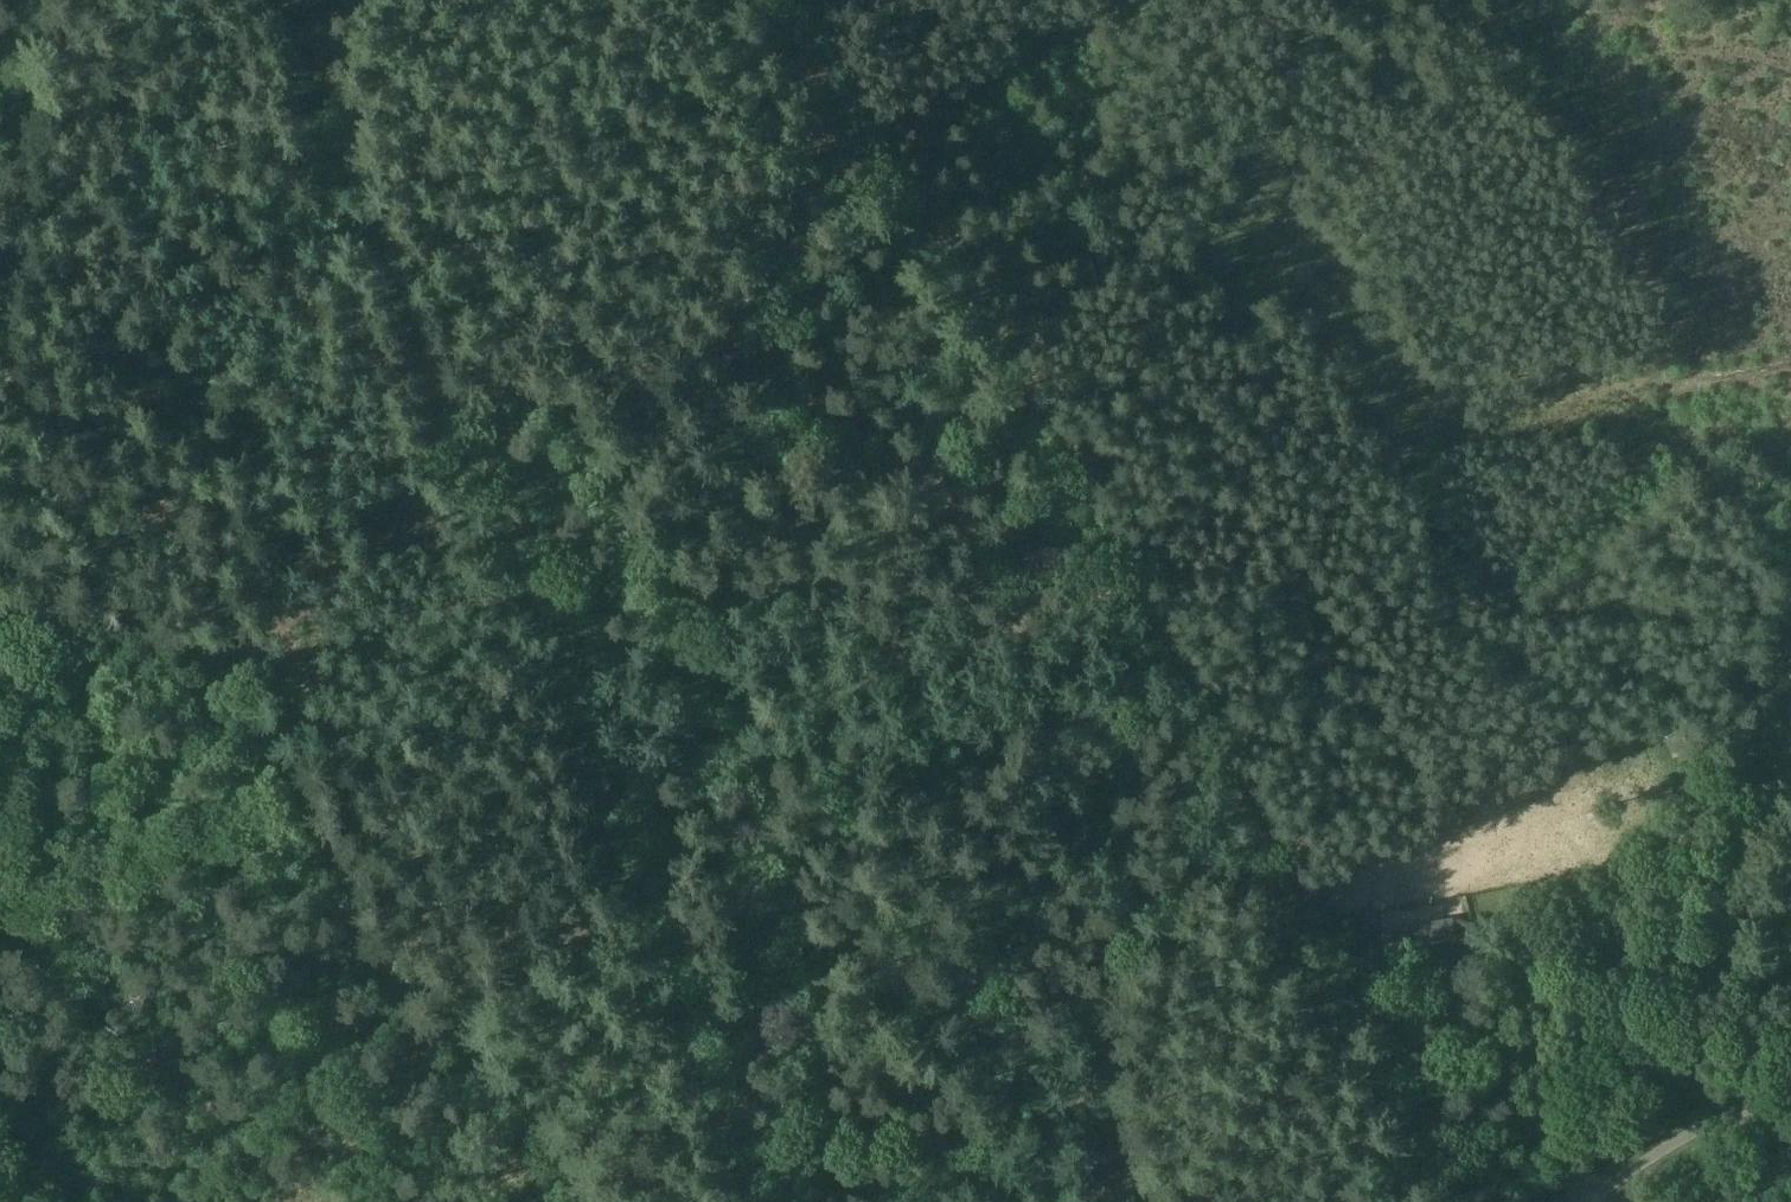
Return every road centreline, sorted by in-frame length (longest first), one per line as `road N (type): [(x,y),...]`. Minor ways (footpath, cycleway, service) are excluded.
road 1 (track): [(866,0),(850,25),(847,61),(1328,922),(1350,944),(1407,961),(1476,951),(1545,912)]

